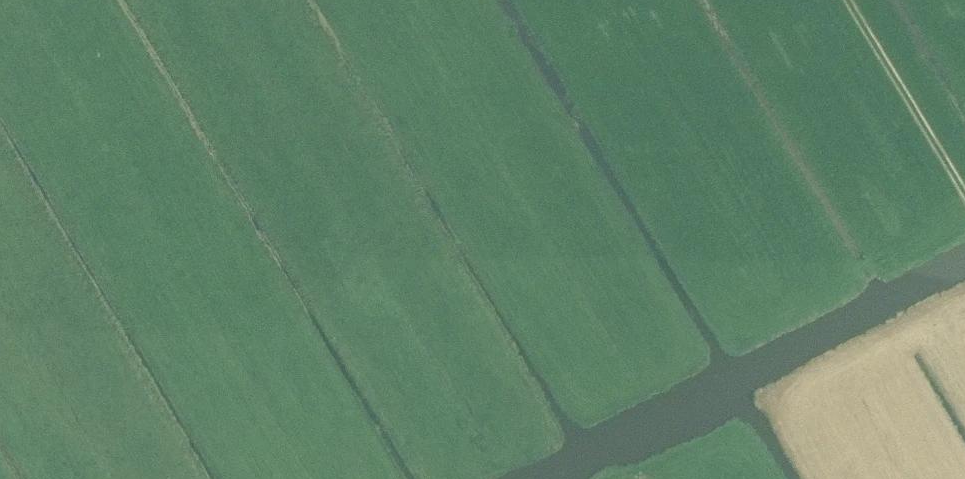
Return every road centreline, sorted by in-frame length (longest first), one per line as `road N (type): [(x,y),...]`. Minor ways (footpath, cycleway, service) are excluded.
road 1 (track): [(964,194),(848,0)]

